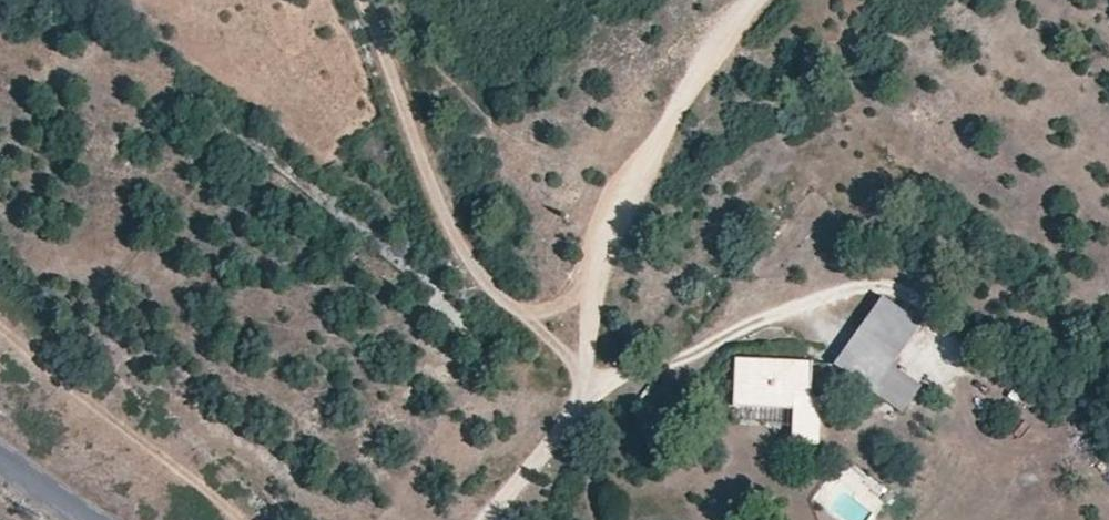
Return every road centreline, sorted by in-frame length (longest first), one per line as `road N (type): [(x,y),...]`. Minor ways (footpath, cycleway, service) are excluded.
road 1 (track): [(751,0),(707,55),(606,235),(580,371),(588,390),(494,519)]
road 2 (track): [(580,371),(451,238),(362,0)]
road 3 (track): [(588,390),(873,283),(924,304)]

